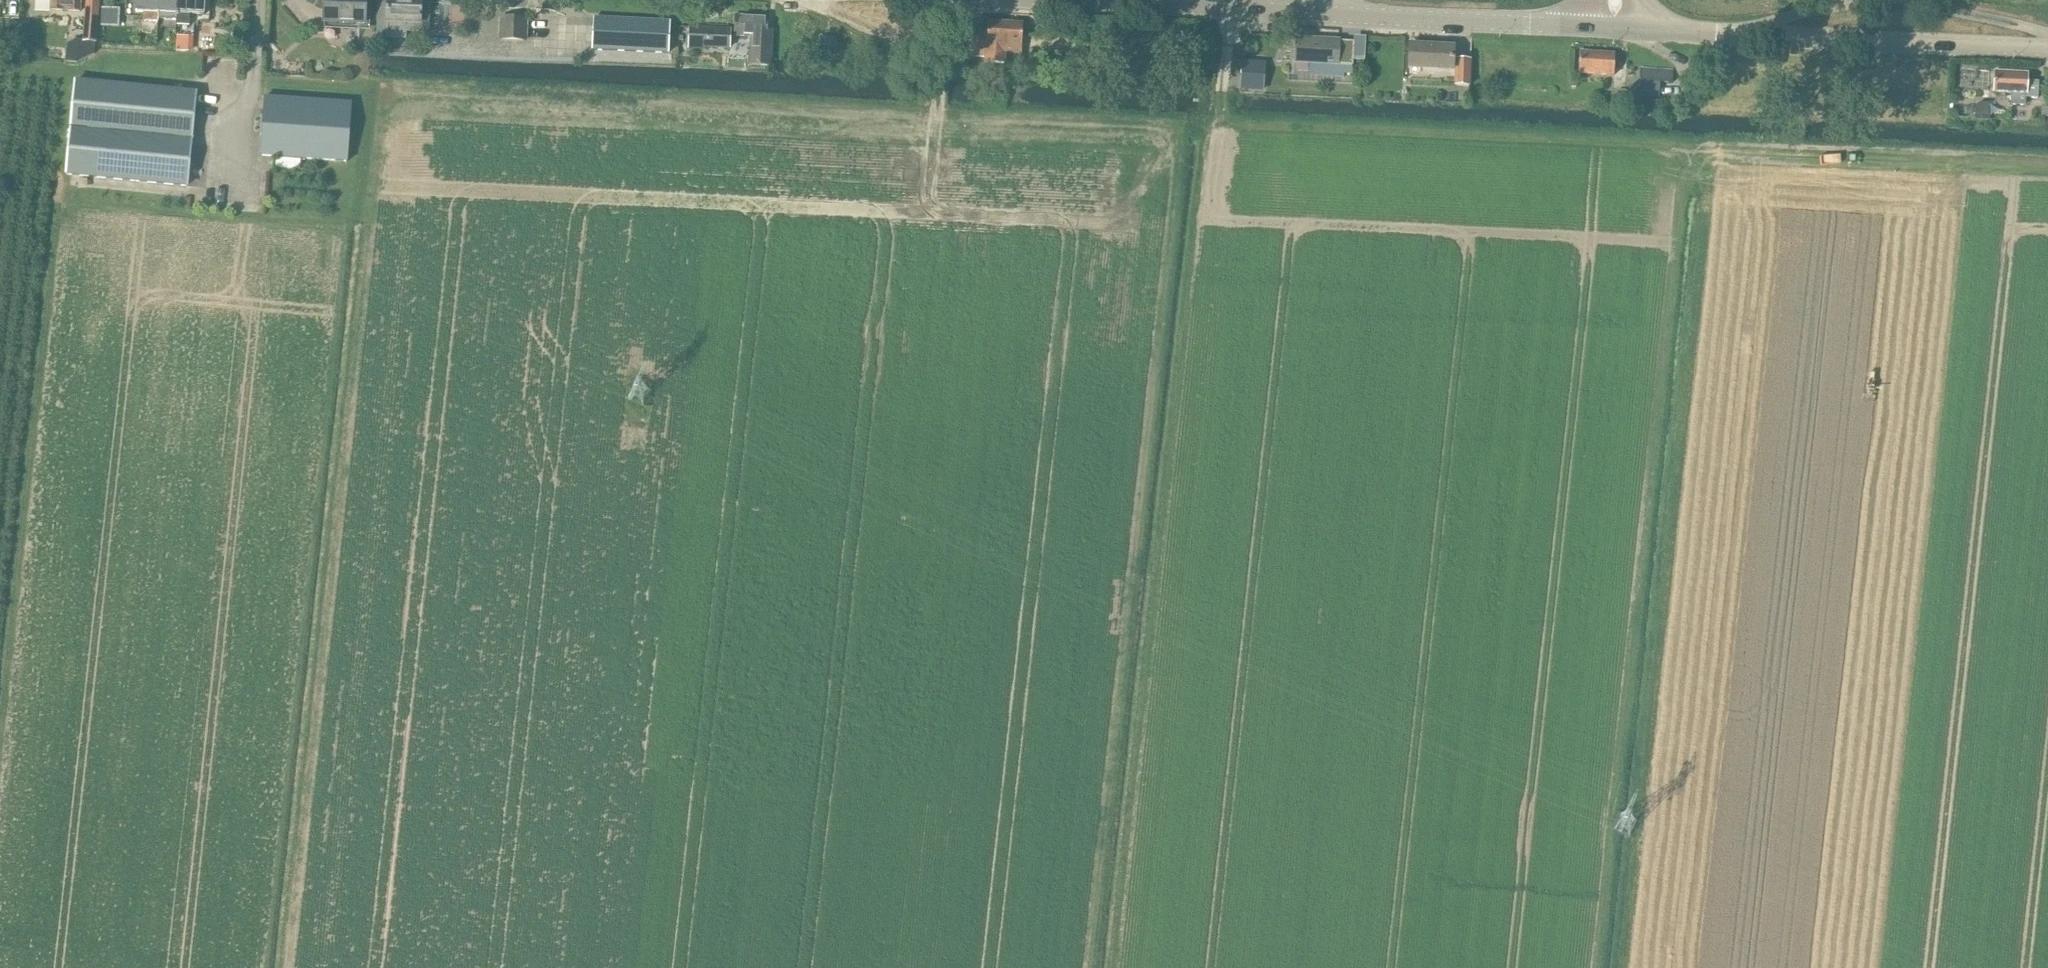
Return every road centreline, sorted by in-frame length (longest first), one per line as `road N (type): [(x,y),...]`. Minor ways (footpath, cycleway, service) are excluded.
road 1 (tertiary): [(1614,27),(1091,0)]
road 2 (tertiary): [(2047,47),(1614,27)]
road 3 (track): [(815,0),(921,46),(936,69),(937,115)]
road 4 (track): [(1209,161),(1227,7)]

